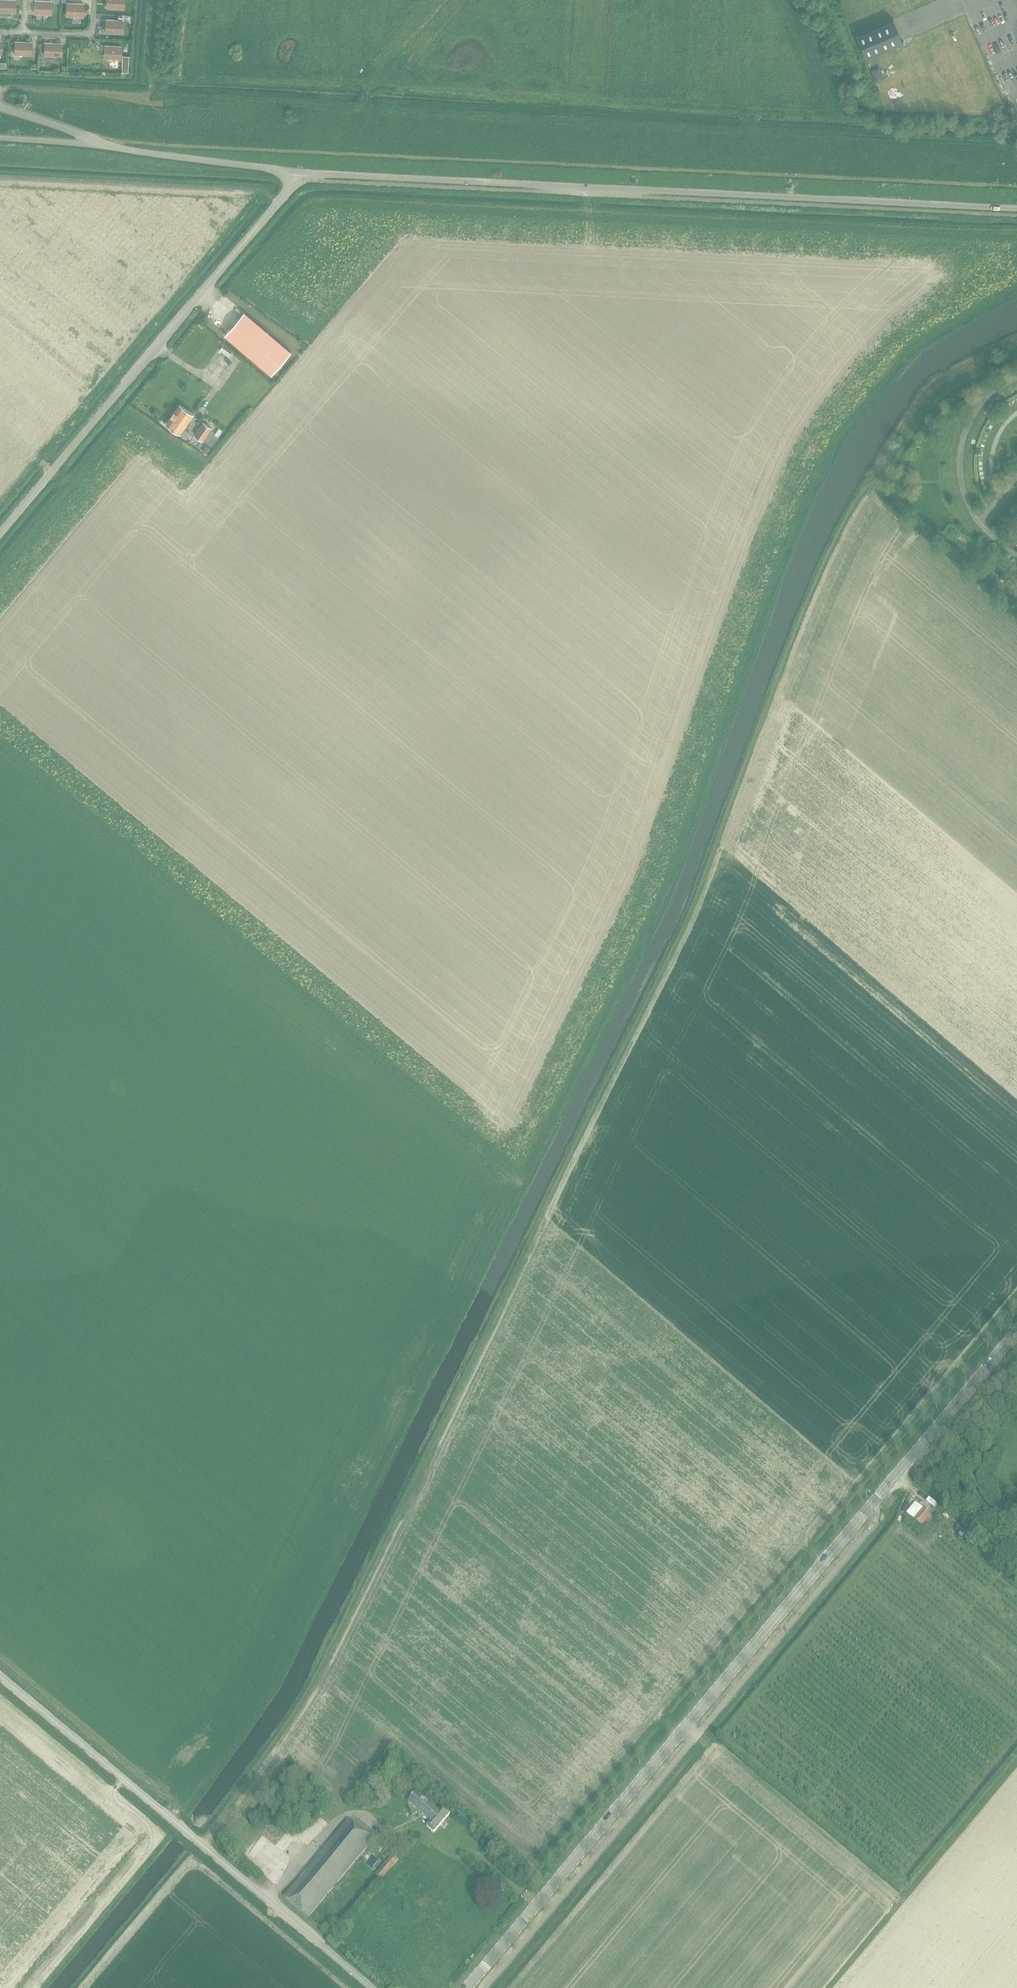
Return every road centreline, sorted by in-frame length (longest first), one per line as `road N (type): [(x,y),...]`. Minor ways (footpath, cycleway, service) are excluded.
road 1 (tertiary): [(464,1987),(1016,1333)]
road 2 (unclassified): [(1016,209),(303,175)]
road 3 (unclassified): [(372,1987),(0,1675)]
road 4 (unclassified): [(0,536),(303,175)]
road 5 (unclassified): [(303,175),(90,144)]
road 6 (track): [(0,89),(179,99)]

